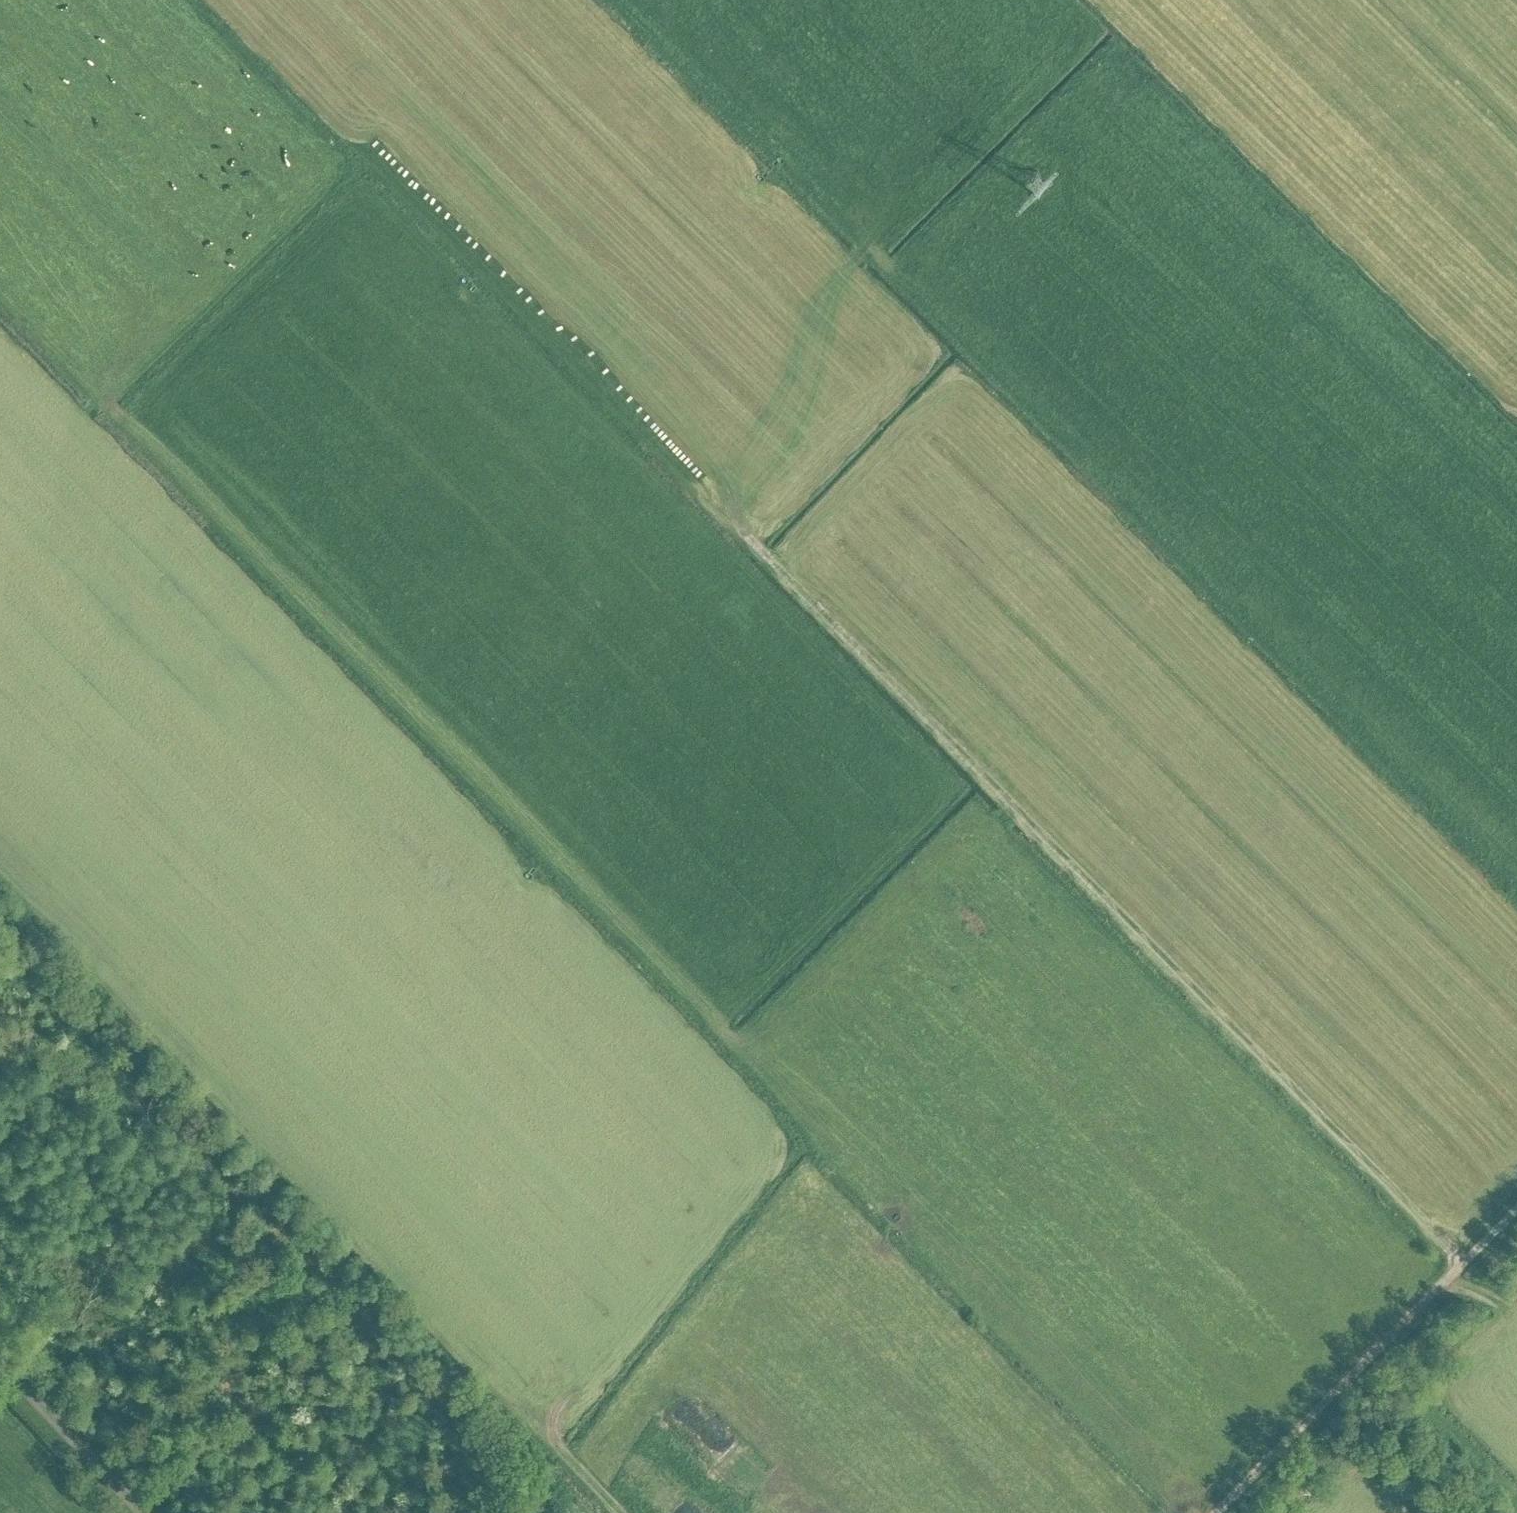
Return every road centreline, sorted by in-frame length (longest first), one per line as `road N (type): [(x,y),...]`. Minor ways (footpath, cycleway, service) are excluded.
road 1 (unclassified): [(151,1512),(0,1355)]

